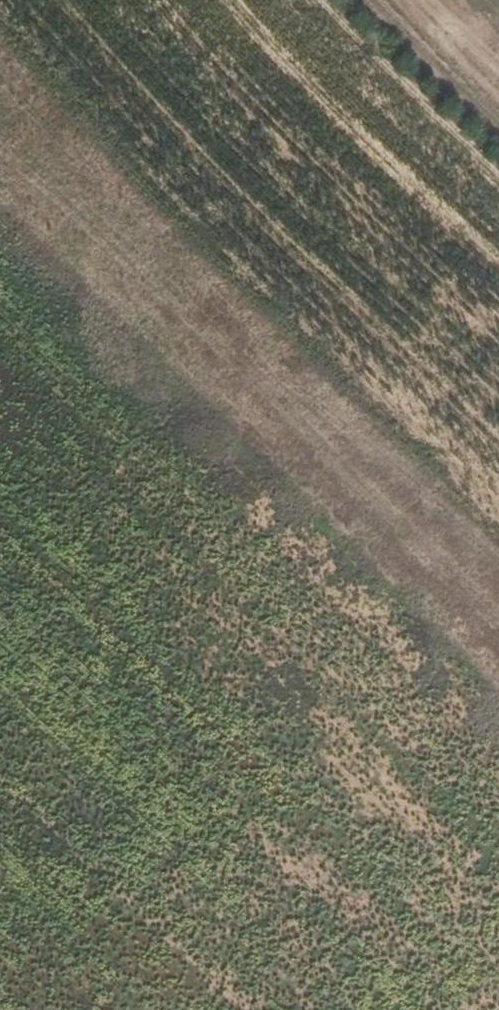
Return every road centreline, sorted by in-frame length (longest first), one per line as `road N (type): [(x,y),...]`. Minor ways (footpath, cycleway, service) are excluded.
road 1 (track): [(334,0),(498,147)]

